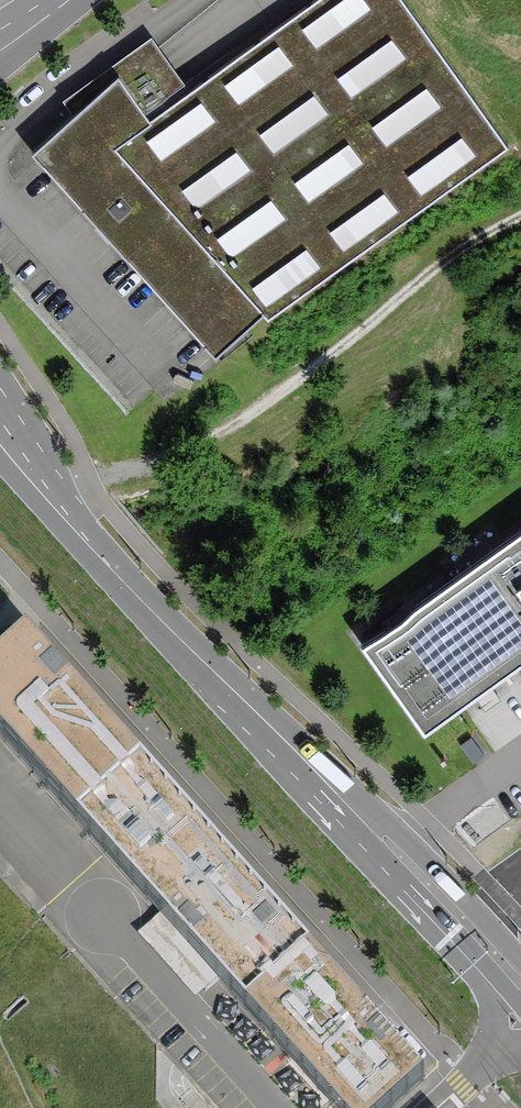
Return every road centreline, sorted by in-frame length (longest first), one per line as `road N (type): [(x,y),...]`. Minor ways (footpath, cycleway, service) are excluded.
road 1 (track): [(37,480),(158,462),(203,443),(240,423),(450,256),(520,218)]
road 2 (unclassified): [(360,815),(105,562),(0,434)]
road 3 (unclassified): [(360,815),(405,882),(520,1016)]
road 4 (residential): [(401,846),(520,758)]

